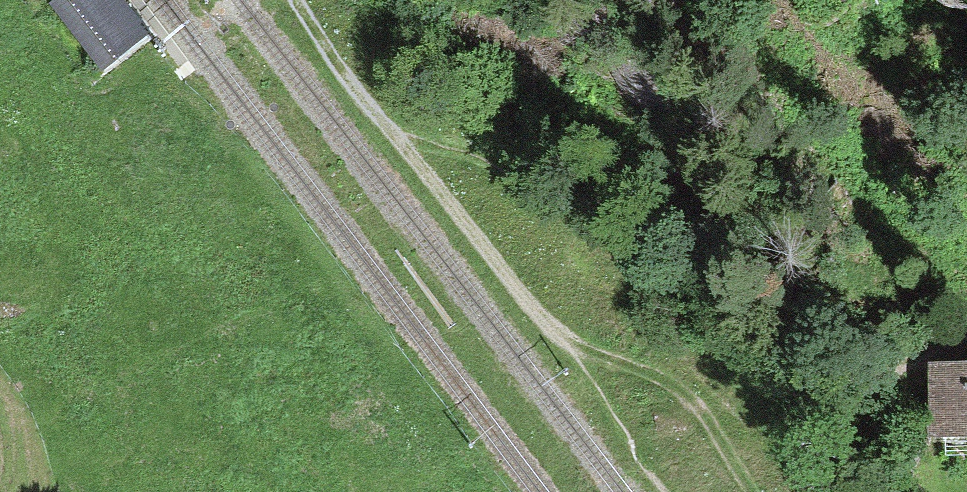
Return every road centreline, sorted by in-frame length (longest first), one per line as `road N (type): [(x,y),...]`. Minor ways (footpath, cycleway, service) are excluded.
road 1 (track): [(556,327),(370,110)]
road 2 (track): [(755,491),(714,426),(668,388),(556,327)]
road 3 (track): [(370,110),(295,0)]

